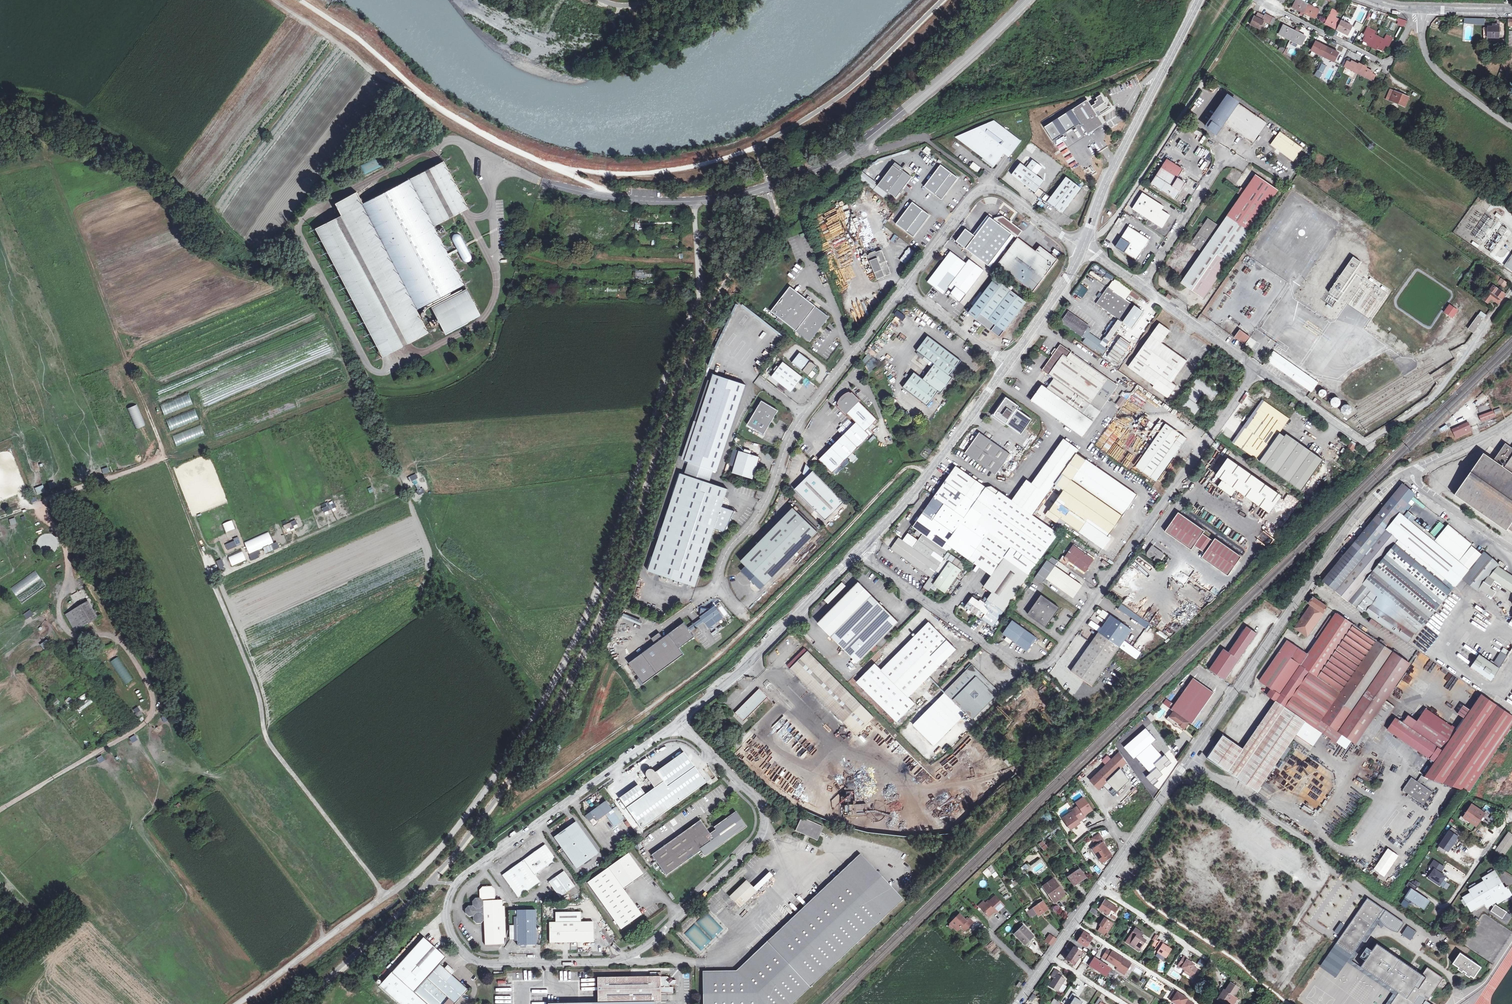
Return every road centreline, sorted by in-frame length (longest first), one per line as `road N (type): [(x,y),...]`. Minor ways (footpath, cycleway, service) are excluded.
road 1 (track): [(694,203),(694,309),(611,564),(540,705),(439,845),(386,897),(239,1003)]
road 2 (track): [(0,810),(140,728),(153,710),(151,689),(123,642),(79,637),(68,628),(61,613),(72,554),(39,504),(166,458),(49,162)]
road 3 (unclassified): [(1028,0),(873,137),(803,176),(686,204),(490,166)]
road 4 (unclassified): [(862,552),(1013,669),(1046,666),(1254,372)]
road 5 (unclassified): [(455,884),(446,922),(475,960),(605,963),(647,945),(756,843),(763,821),(756,799),(679,721)]
road 6 (track): [(927,477),(915,468),(900,473),(717,658),(631,722),(532,790),(505,785)]
road 7 (unclassified): [(490,166),(462,143),(443,141),(299,223),(373,369),(480,323),(499,283)]
road 8 (tertiary): [(1403,475),(1349,526),(1098,888)]
road 9 (track): [(386,897),(270,745),(166,458)]
road 10 (unclassified): [(746,620),(718,589),(728,548),(770,496),(797,426),(903,289)]
road 11 (track): [(308,0),(474,134),(559,167)]
road 12 (unclassified): [(679,721),(455,884)]
road 13 (unclassified): [(1199,0),(1108,177),(1082,250)]
road 14 (track): [(1167,61),(921,135)]
road 15 (residential): [(903,289),(986,184),(1082,250)]
road 16 (unclassified): [(862,552),(679,721)]
road 17 (track): [(559,167),(632,178),(760,146)]
road 18 (residential): [(1260,0),(1386,67),(1412,10)]
road 19 (unclassified): [(1116,548),(1145,503),(1142,491),(1058,424)]
road 20 (unclassified): [(1427,10),(1421,40),(1439,76),(1511,130)]
road 21 (unclassified): [(1137,289),(1225,155)]
road 22 (unclassified): [(1058,424),(1010,483),(997,484),(947,450)]
road 23 (residential): [(1074,924),(1198,1003)]
road 24 (unclassified): [(1137,289),(1254,372)]
road 25 (unclassified): [(1082,250),(1006,365)]
road 26 (unclassified): [(947,450),(862,552)]
road 27 (unclassified): [(1254,372),(1365,444)]
road 28 (unclassified): [(1511,550),(1403,475)]
road 29 (residential): [(1208,959),(1098,888)]
road 30 (residential): [(1006,365),(903,289)]
road 31 (tertiary): [(1403,475),(1511,421)]

